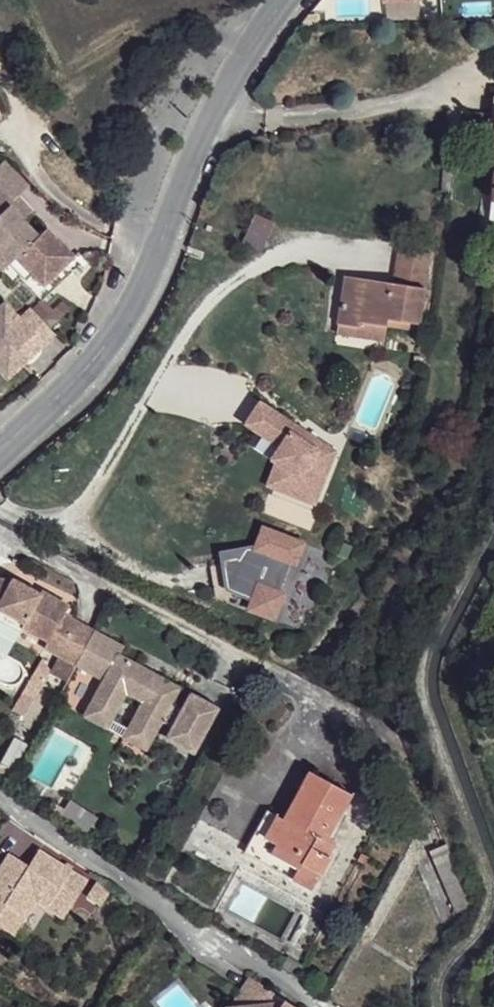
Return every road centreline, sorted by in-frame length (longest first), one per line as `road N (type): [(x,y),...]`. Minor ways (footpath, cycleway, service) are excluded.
road 1 (residential): [(0,446),(119,330),(151,272),(194,139),(285,0)]

